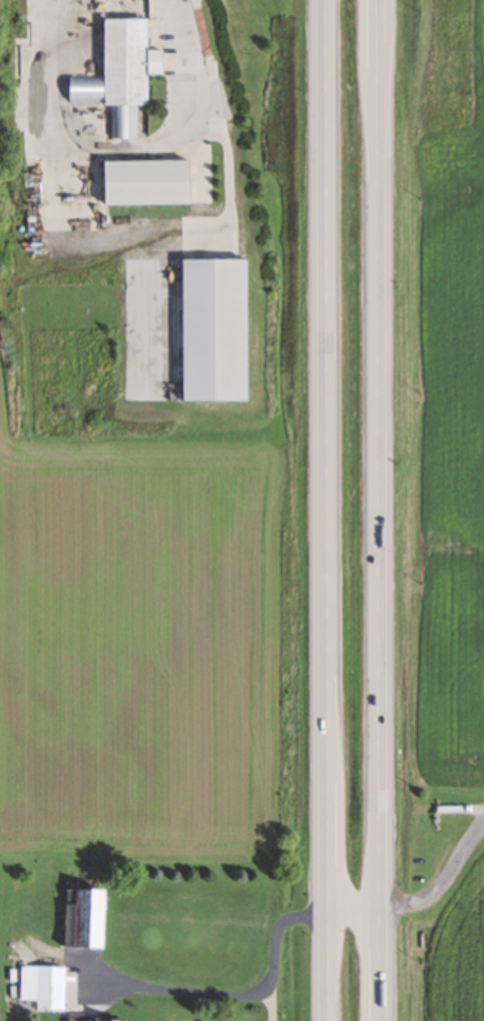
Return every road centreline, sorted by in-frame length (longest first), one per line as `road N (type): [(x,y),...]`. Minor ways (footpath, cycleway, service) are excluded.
road 1 (trunk): [(379,1020),(376,0)]
road 2 (trunk): [(327,0),(327,1020)]

